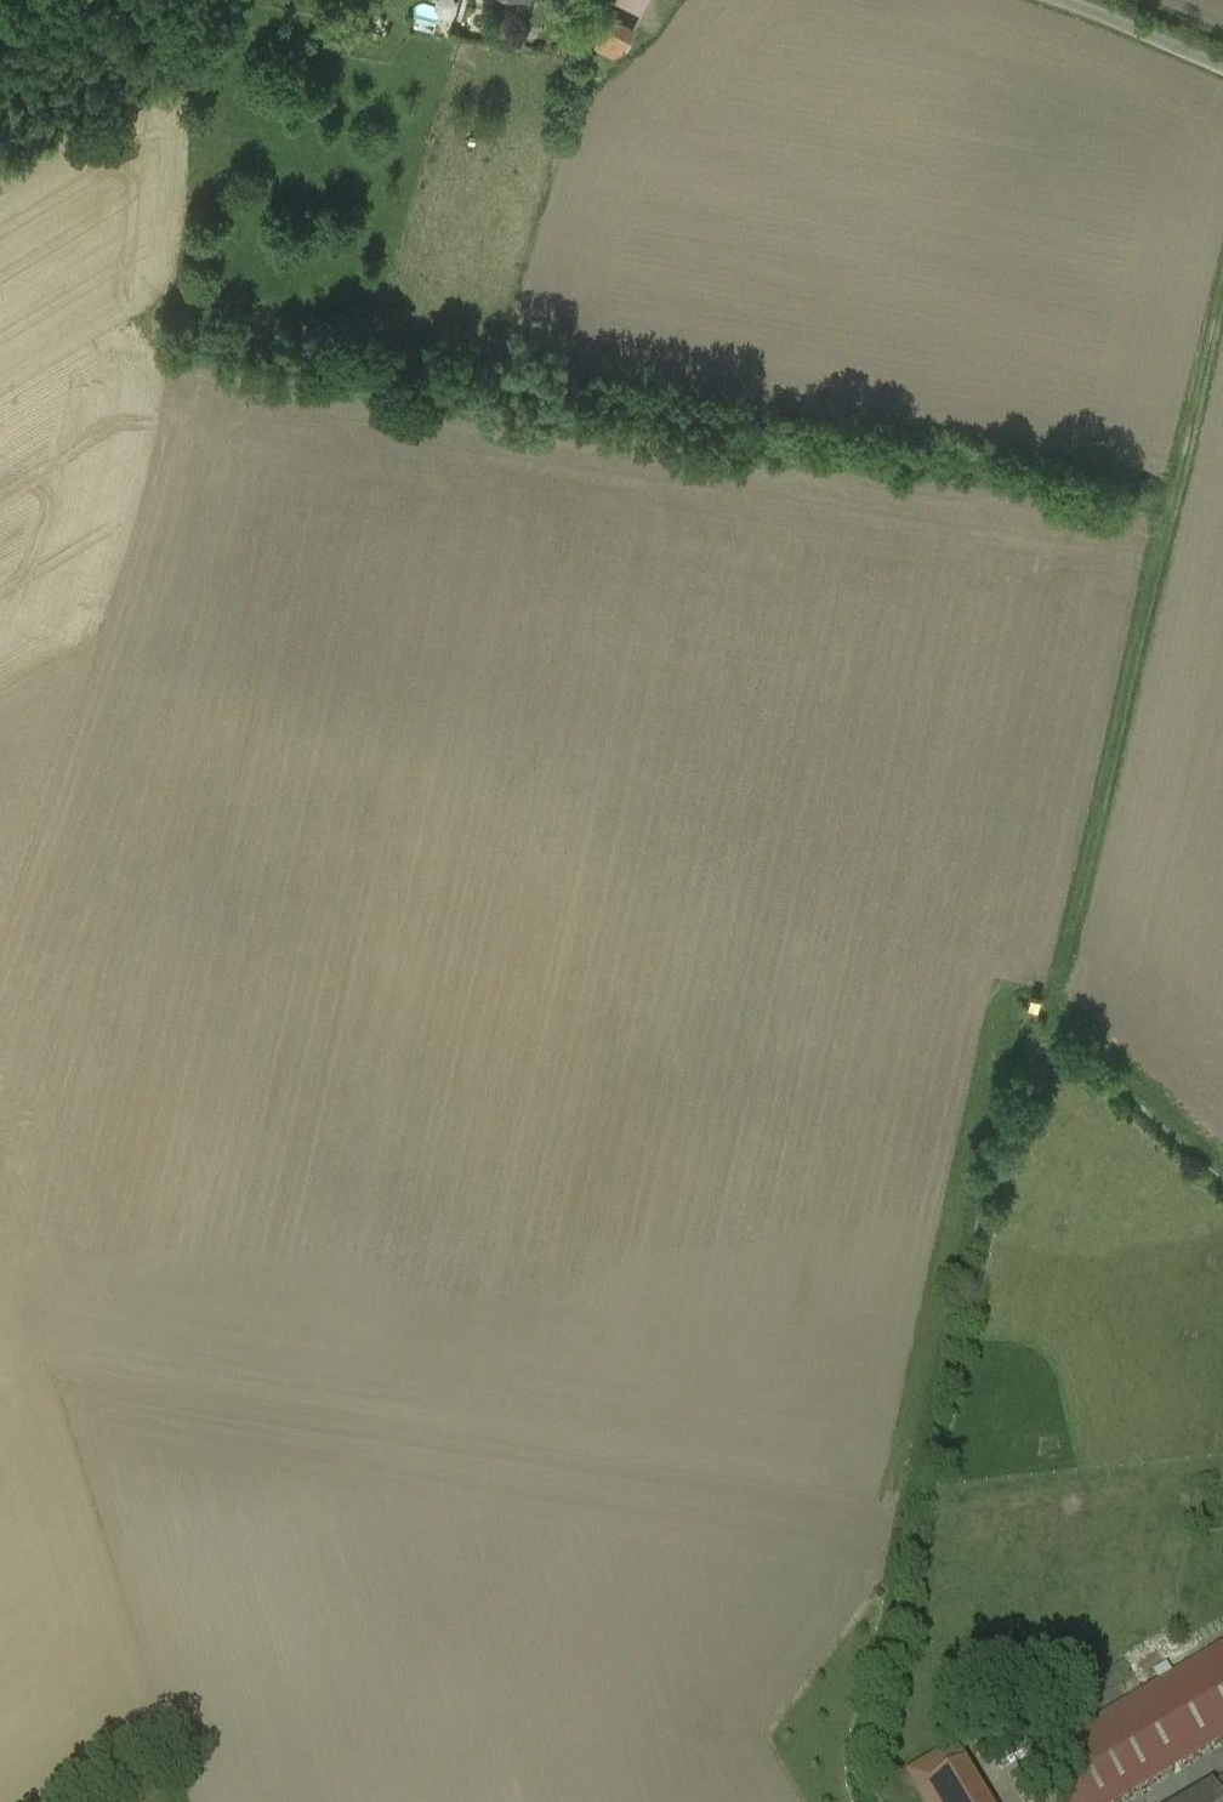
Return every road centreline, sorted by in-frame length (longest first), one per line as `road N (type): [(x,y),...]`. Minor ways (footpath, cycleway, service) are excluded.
road 1 (track): [(1222,281),(1059,1033)]
road 2 (unclassified): [(1055,0),(1222,60)]

